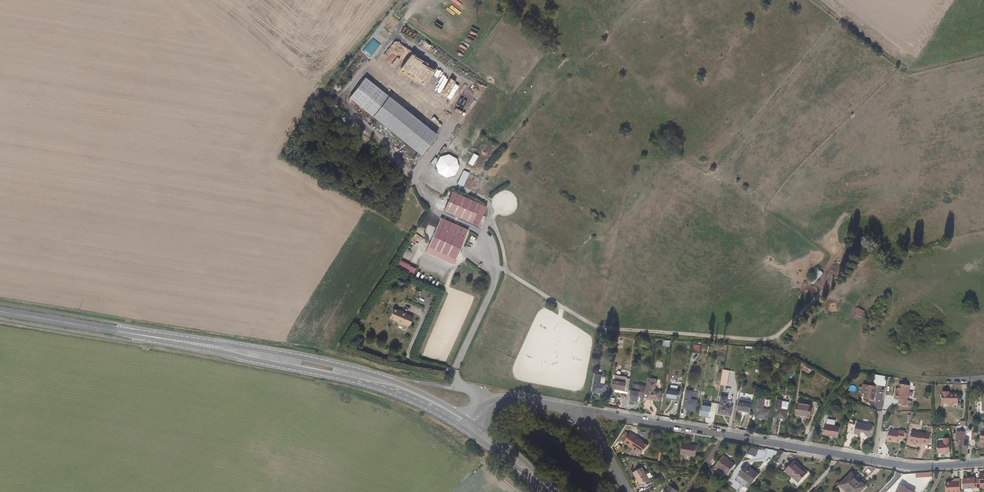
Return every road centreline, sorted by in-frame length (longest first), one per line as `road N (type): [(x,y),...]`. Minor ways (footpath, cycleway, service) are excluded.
road 1 (residential): [(577,408),(914,467),(983,463)]
road 2 (tertiary): [(466,417),(393,380),(330,364),(120,332)]
road 3 (tertiary): [(120,332),(361,384),(459,425)]
road 4 (track): [(804,449),(856,368),(941,382)]
road 5 (tertiary): [(120,332),(0,312)]

